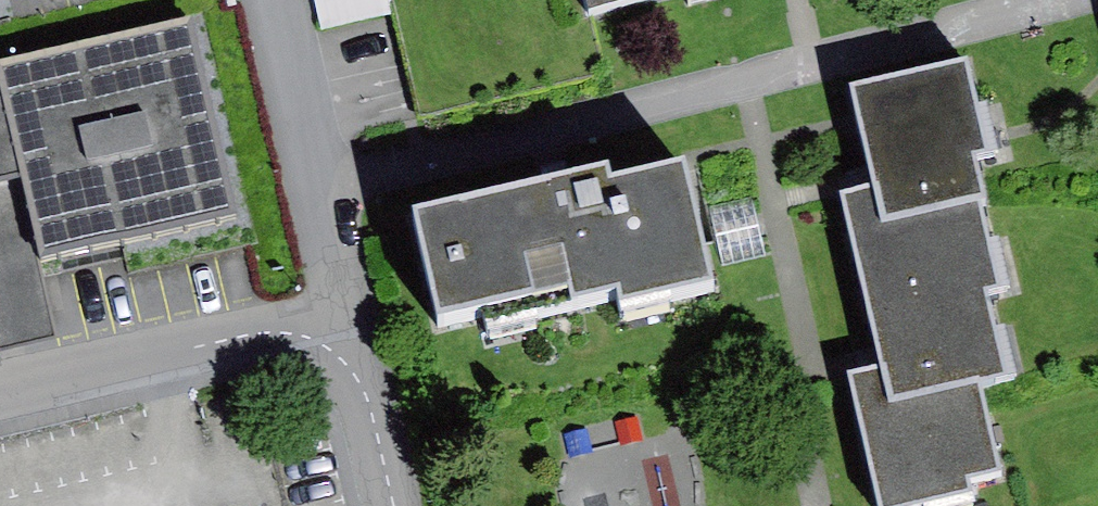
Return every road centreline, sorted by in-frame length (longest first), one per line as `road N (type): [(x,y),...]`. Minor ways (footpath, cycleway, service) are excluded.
road 1 (residential): [(315,171),(1036,0)]
road 2 (residential): [(394,505),(361,365),(336,345),(253,336),(0,387)]

